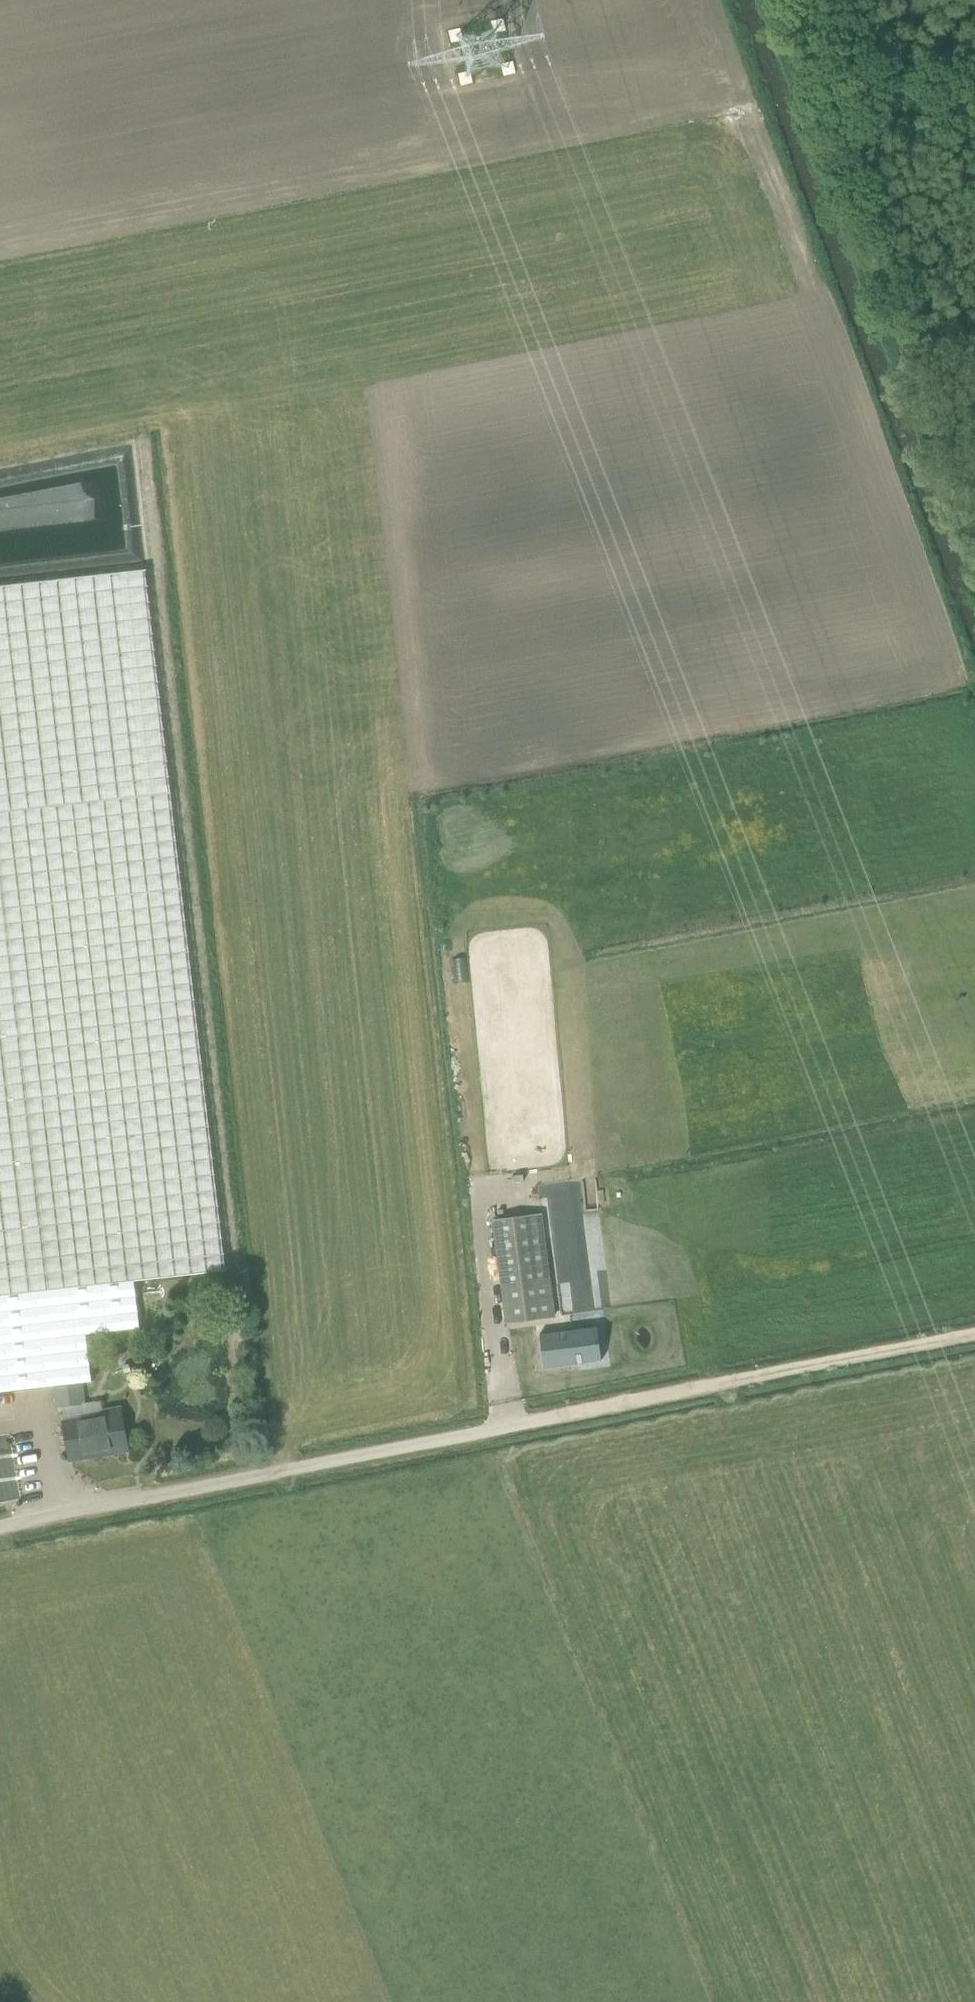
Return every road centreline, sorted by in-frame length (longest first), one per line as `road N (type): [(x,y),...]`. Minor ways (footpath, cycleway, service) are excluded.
road 1 (unclassified): [(0,1533),(545,1422)]
road 2 (track): [(545,1422),(974,1329)]

